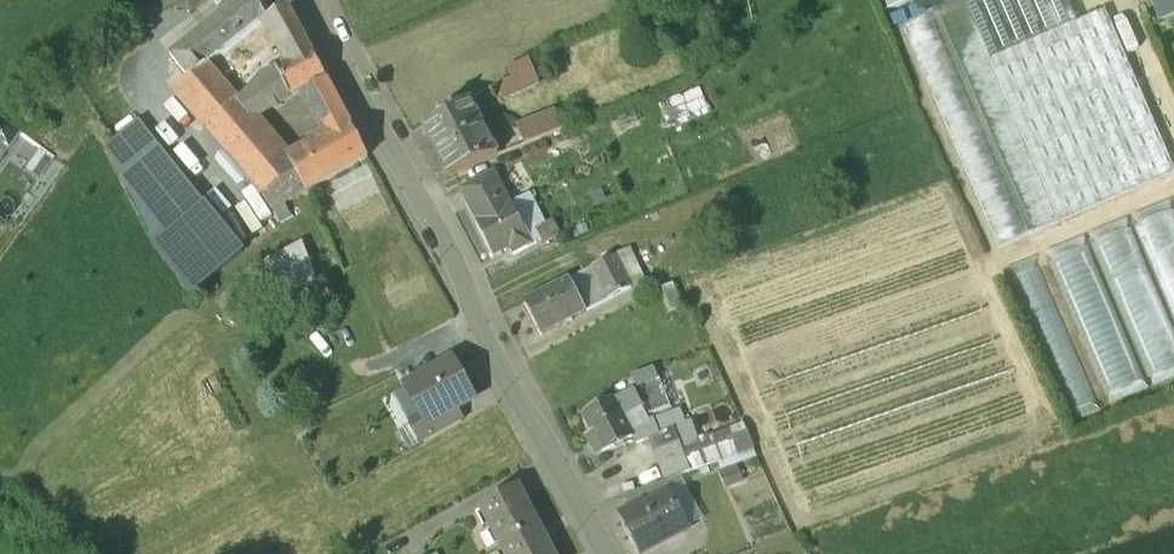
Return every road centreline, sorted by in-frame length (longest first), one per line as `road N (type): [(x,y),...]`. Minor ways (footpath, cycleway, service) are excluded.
road 1 (residential): [(314,0),(323,32),(460,277),(479,333),(603,553)]

